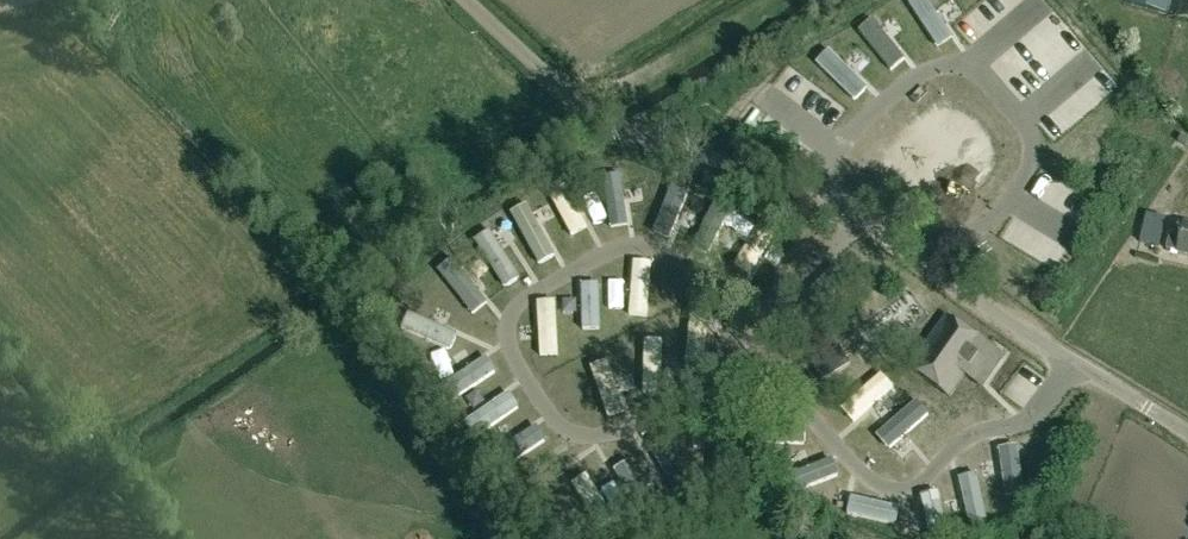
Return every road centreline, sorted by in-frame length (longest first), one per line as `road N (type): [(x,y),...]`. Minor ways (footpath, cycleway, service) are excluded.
road 1 (unclassified): [(1187,430),(1027,331),(861,212),(795,177),(618,125),(464,0)]

